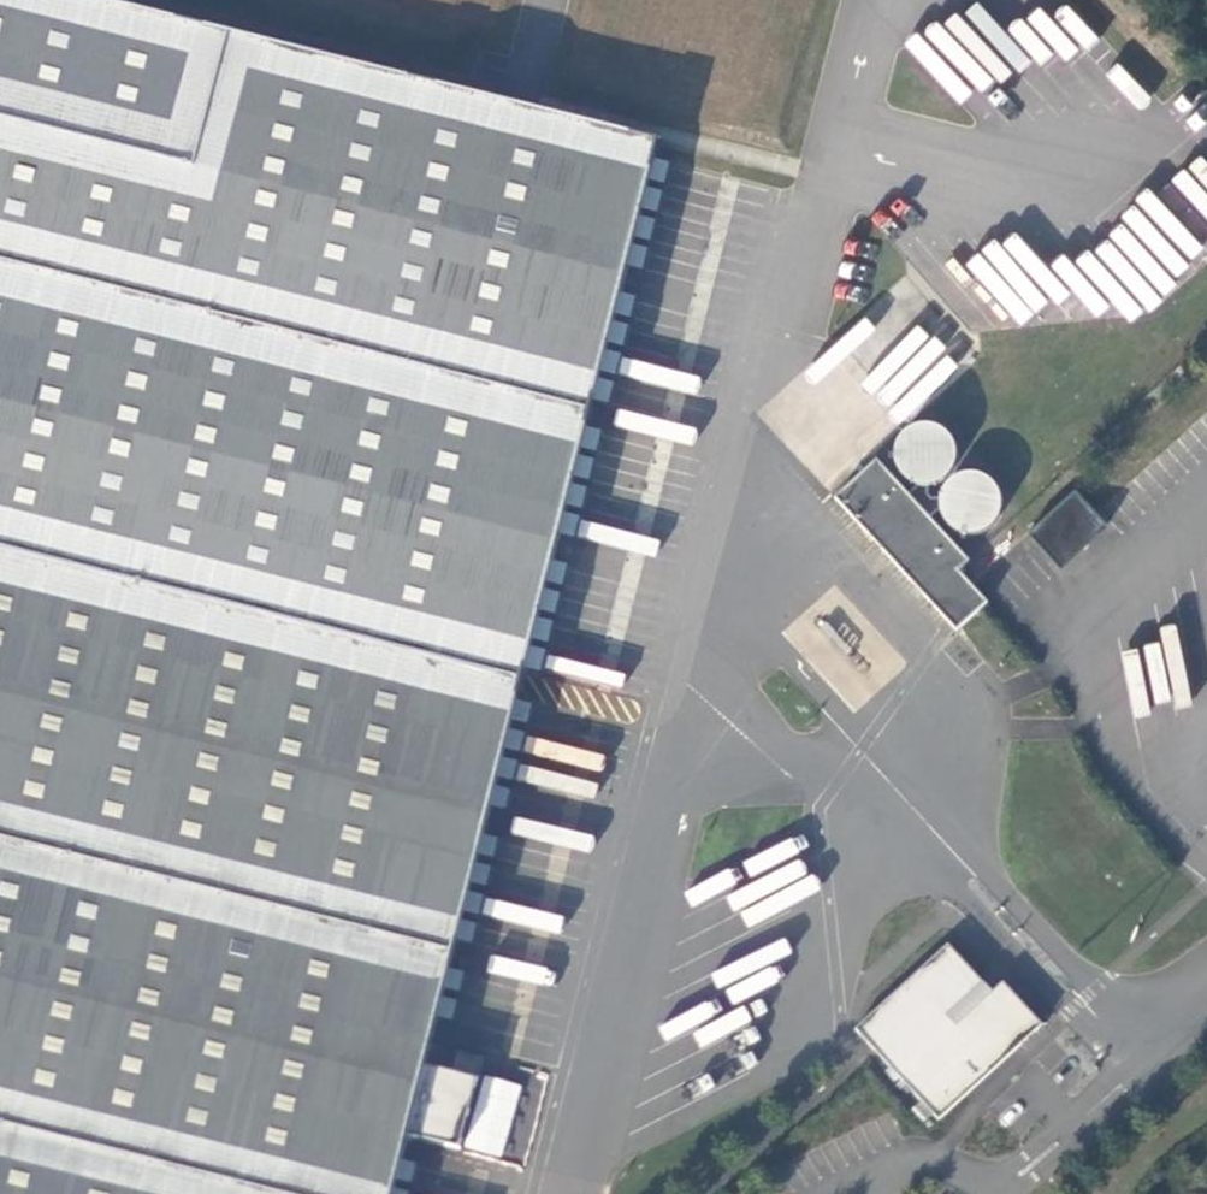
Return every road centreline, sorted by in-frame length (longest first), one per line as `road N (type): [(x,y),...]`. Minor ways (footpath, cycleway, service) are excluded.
road 1 (unclassified): [(1076,1130),(1206,1005)]

